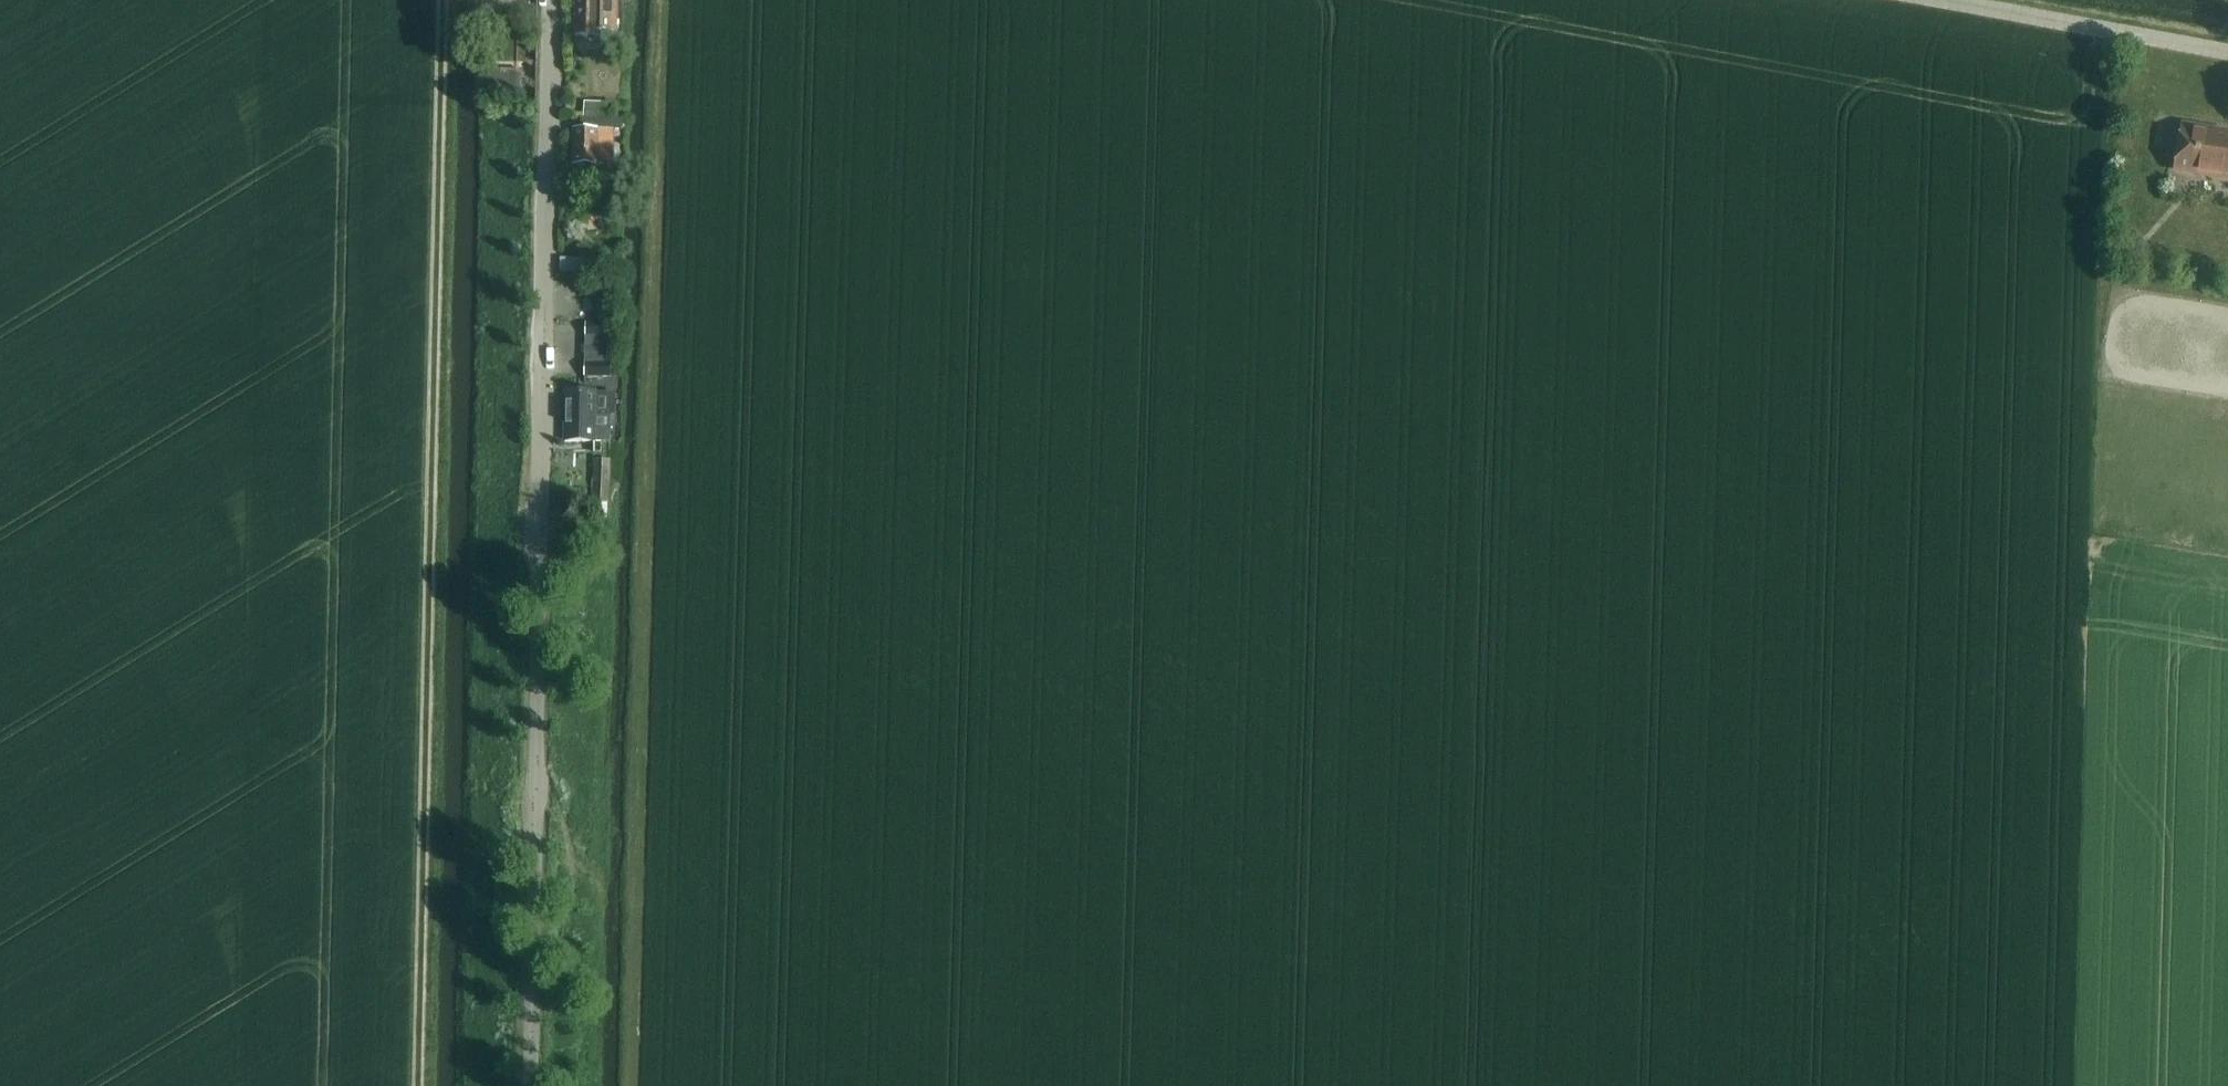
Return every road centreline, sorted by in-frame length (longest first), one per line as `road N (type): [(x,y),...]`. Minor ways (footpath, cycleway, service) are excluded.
road 1 (unclassified): [(529,1085),(552,0)]

